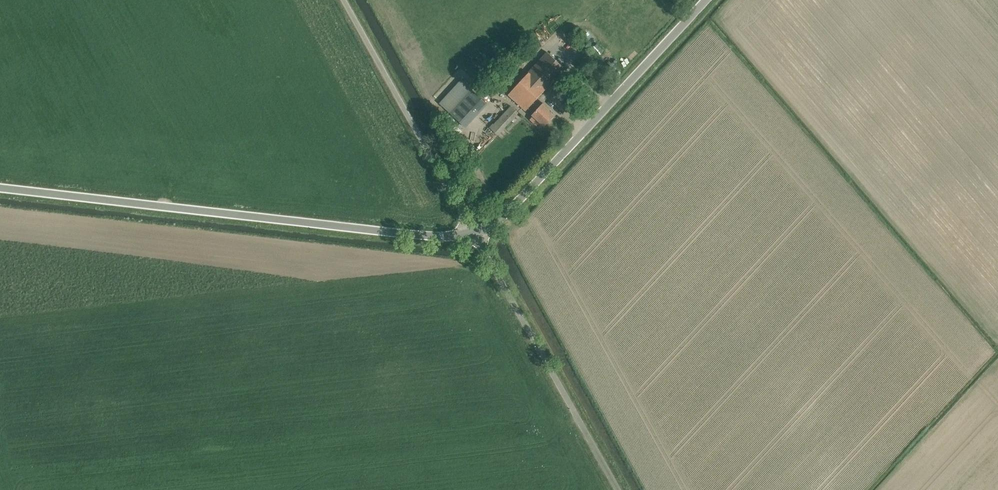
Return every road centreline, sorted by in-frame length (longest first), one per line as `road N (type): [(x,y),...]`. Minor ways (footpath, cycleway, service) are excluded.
road 1 (unclassified): [(475,233),(435,236),(0,187)]
road 2 (unclassified): [(475,233),(510,209),(705,0)]
road 3 (unclassified): [(618,489),(475,233)]
road 4 (unclassified): [(475,233),(345,0)]

